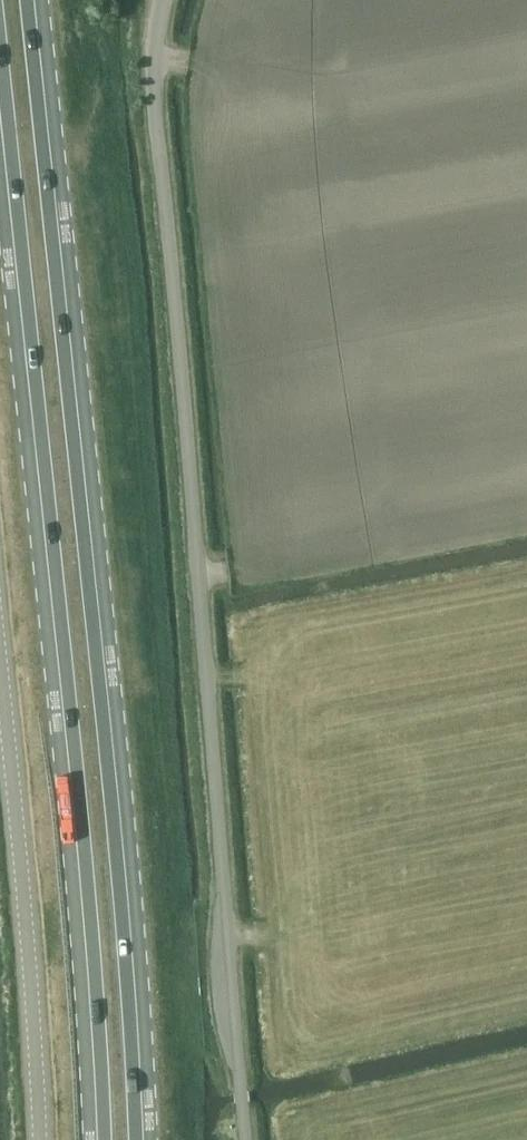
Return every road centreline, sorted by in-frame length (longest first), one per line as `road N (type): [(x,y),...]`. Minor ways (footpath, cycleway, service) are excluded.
road 1 (primary): [(142,1139),(113,767),(32,0)]
road 2 (unclassified): [(245,1139),(156,128),(163,0)]
road 3 (primary): [(0,132),(81,906),(94,1139)]
road 4 (unclassified): [(34,1139),(24,894),(0,674)]

